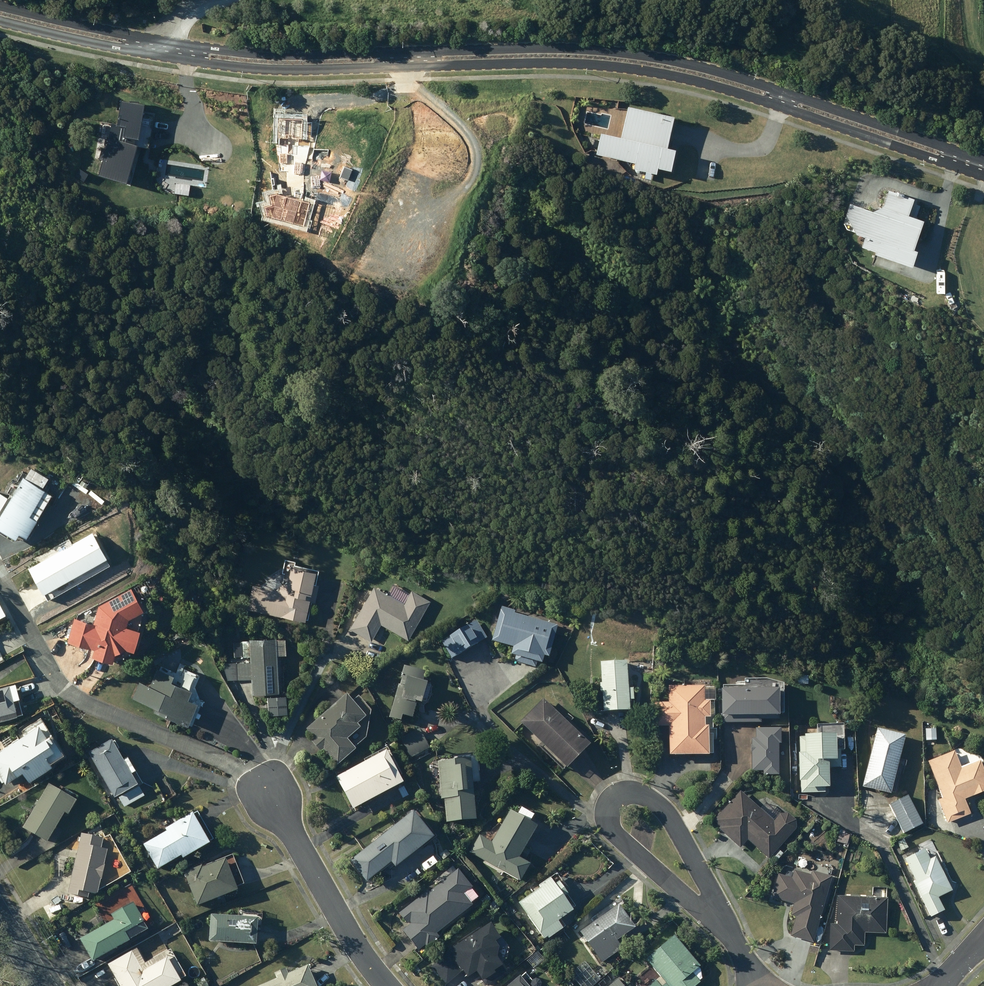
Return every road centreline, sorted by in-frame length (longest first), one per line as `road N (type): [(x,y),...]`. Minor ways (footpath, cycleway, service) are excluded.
road 1 (residential): [(983,187),(658,81),(528,67),(276,75),(139,61),(0,28)]
road 2 (residential): [(0,6),(146,39),(274,53),(527,52),(663,64),(983,170)]
road 3 (residential): [(272,796),(64,694),(0,574)]
road 4 (residential): [(713,901),(618,835),(604,806),(612,783),(640,772),(659,788)]
road 5 (residential): [(272,796),(386,985)]
road 6 (residential): [(659,788),(713,901)]

